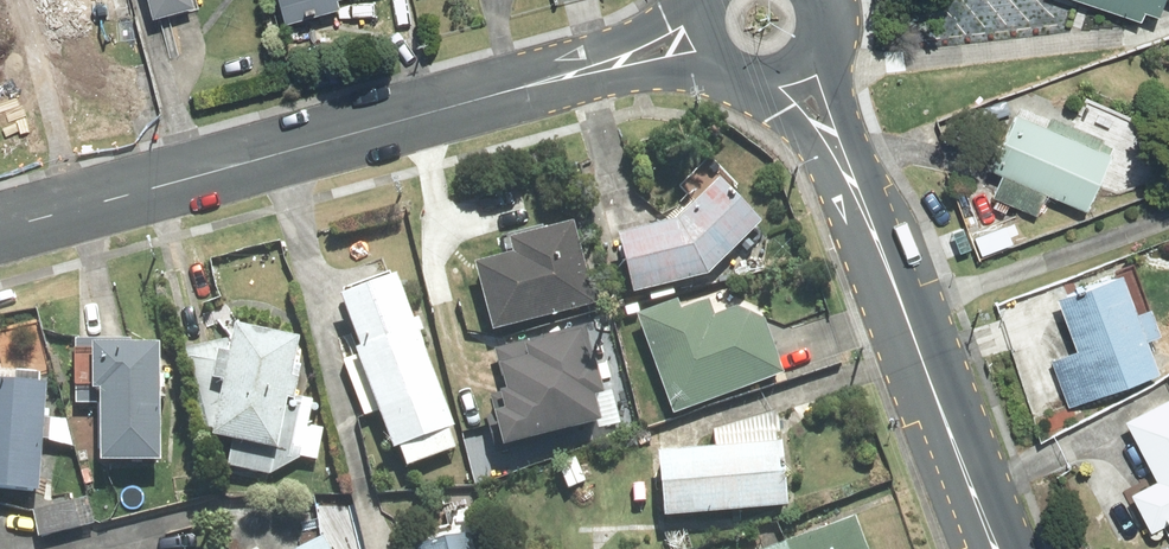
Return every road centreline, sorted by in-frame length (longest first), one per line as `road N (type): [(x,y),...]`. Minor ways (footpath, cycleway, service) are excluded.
road 1 (residential): [(0,231),(594,73)]
road 2 (tertiary): [(999,548),(850,180)]
road 3 (tertiary): [(850,180),(749,71)]
road 4 (tertiary): [(817,39),(850,180)]
road 5 (residential): [(594,73),(709,10)]
road 6 (residential): [(723,54),(594,73)]

